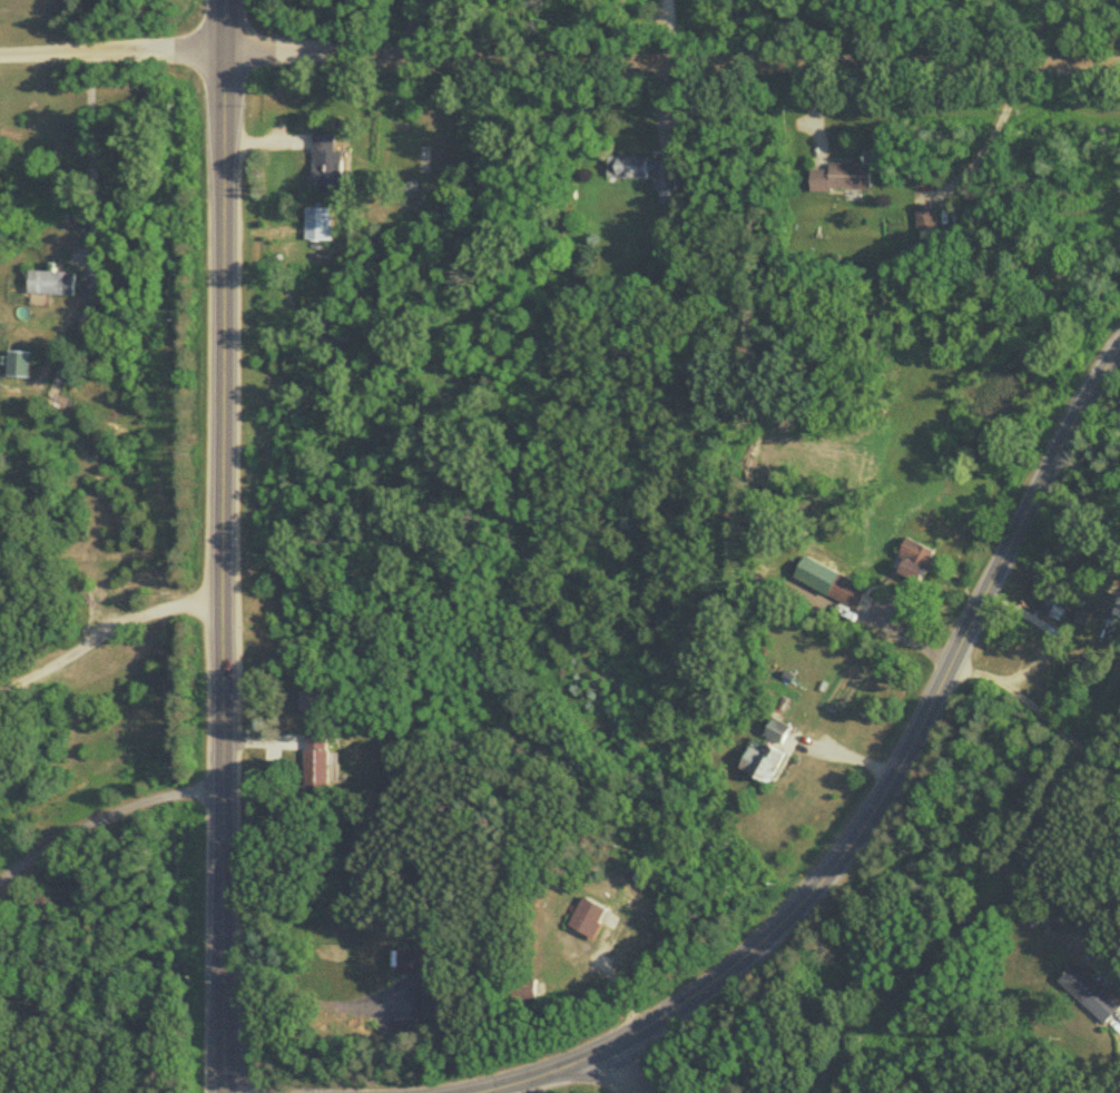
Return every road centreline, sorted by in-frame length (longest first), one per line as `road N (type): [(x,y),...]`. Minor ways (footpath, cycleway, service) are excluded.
road 1 (tertiary): [(218,1092),(225,50)]
road 2 (tertiary): [(474,1092),(642,1026),(735,964),(792,913),(876,809),(981,594),(1119,347)]
road 3 (residential): [(225,50),(1119,64)]
road 4 (residential): [(223,781),(33,827),(0,847)]
road 5 (residential): [(0,54),(225,50)]
road 6 (residential): [(913,732),(1063,790),(1119,789)]

